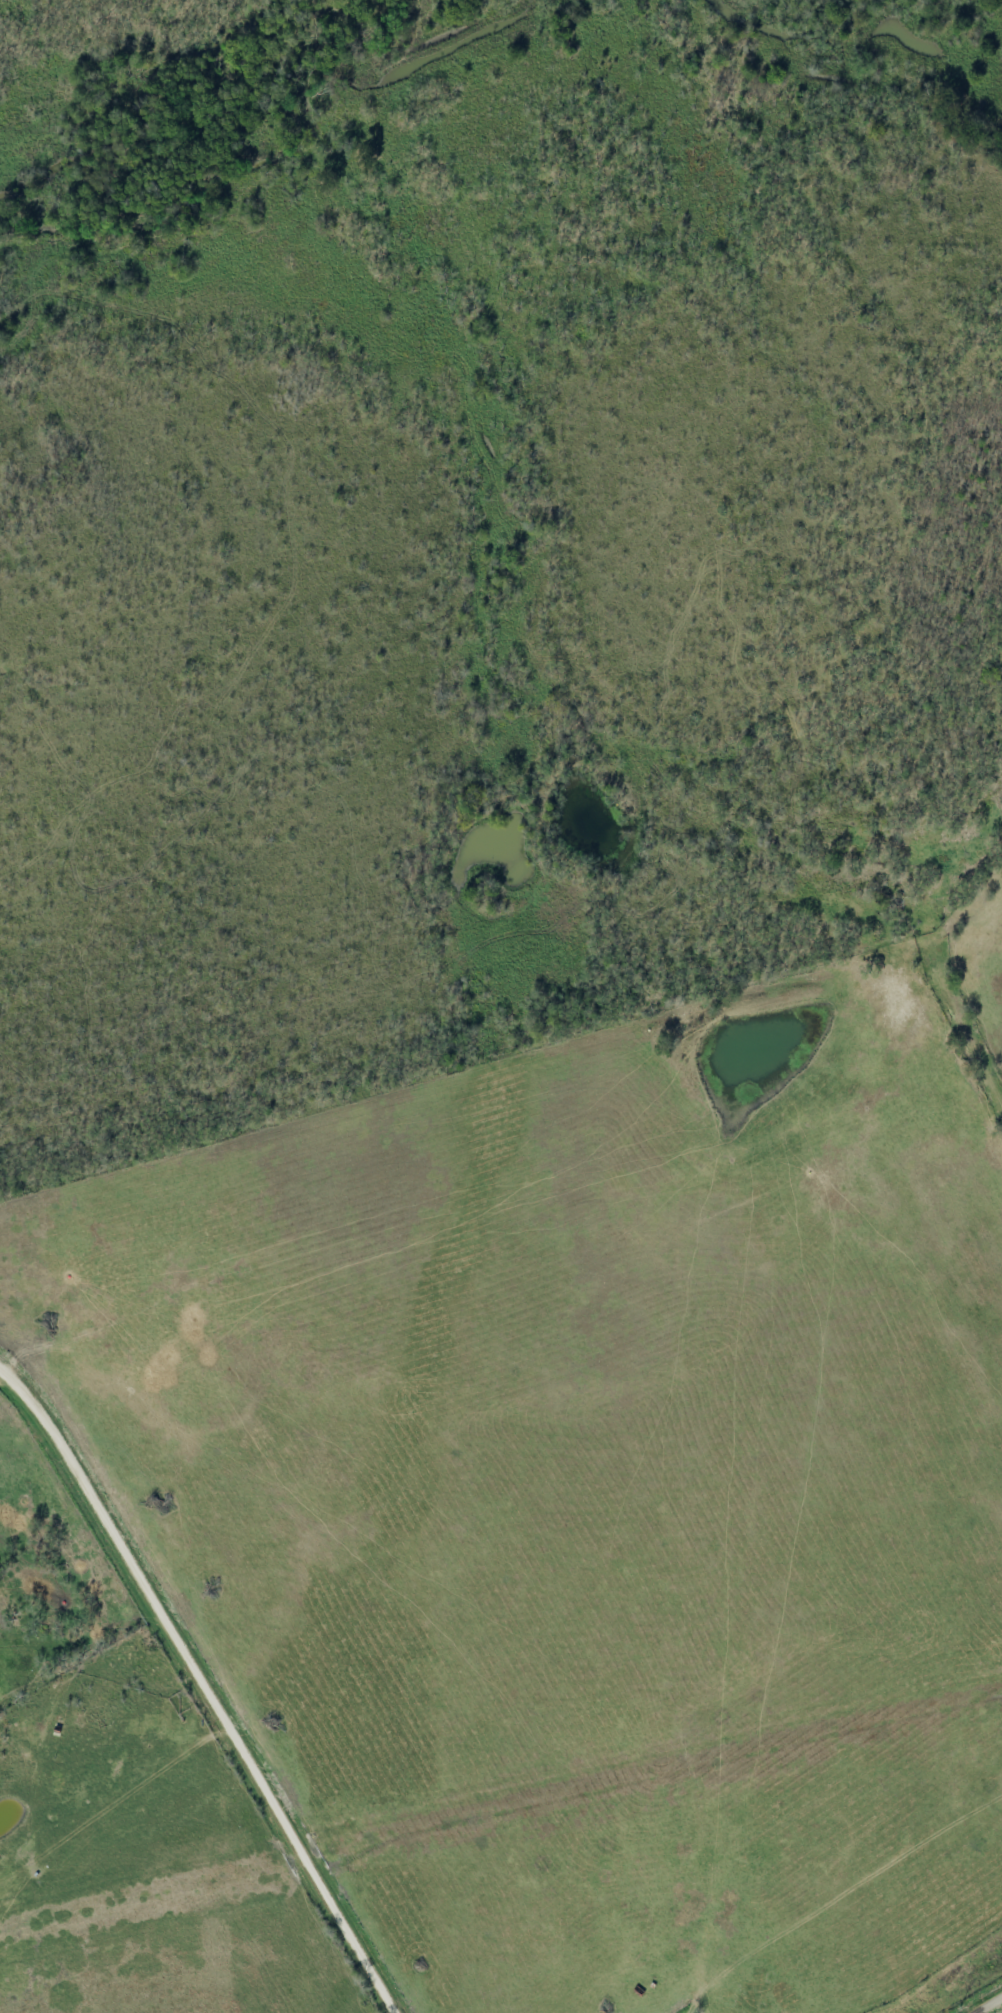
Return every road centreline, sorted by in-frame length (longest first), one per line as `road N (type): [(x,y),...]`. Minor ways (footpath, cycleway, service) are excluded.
road 1 (residential): [(0,1364),(74,1451),(405,2012)]

